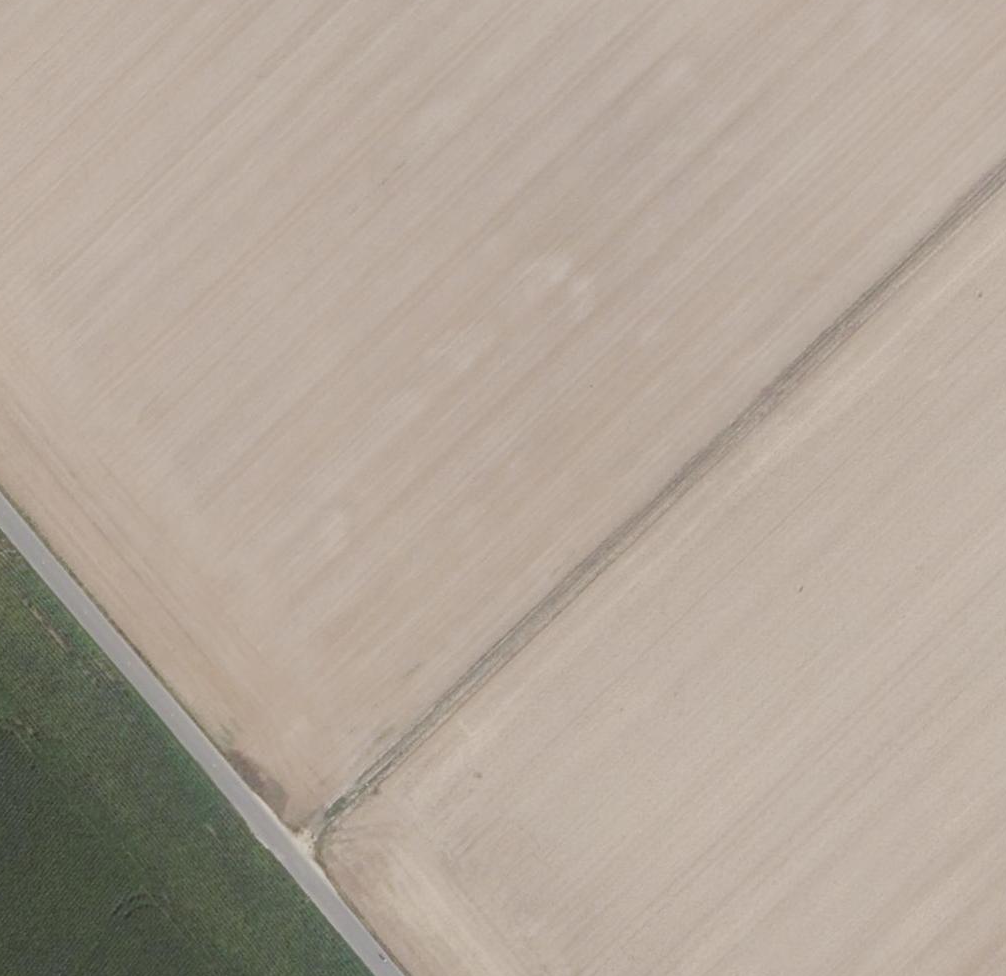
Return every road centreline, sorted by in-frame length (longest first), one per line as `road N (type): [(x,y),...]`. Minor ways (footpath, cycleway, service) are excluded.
road 1 (track): [(1005,170),(300,850)]
road 2 (unclassified): [(401,975),(0,494)]

